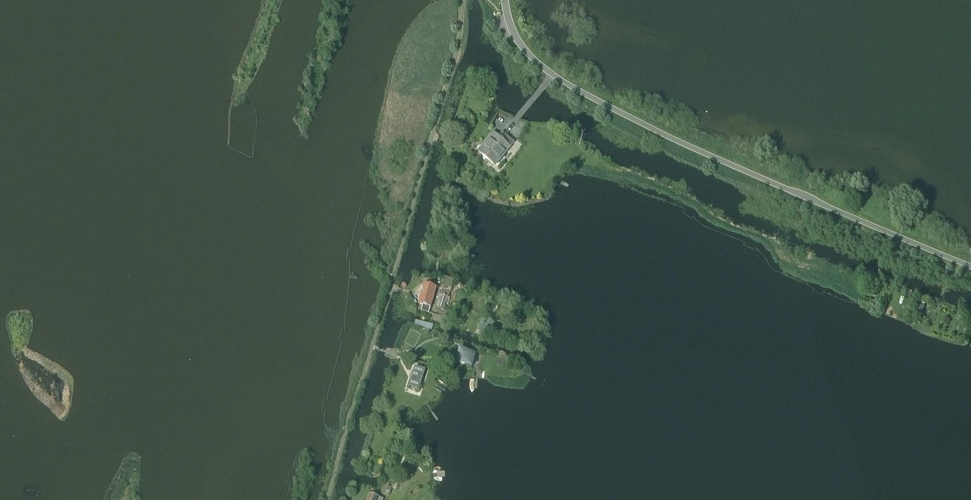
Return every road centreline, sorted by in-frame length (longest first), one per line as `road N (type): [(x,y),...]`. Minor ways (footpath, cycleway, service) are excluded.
road 1 (unclassified): [(970,266),(665,135),(570,85),(528,55),(505,0)]

